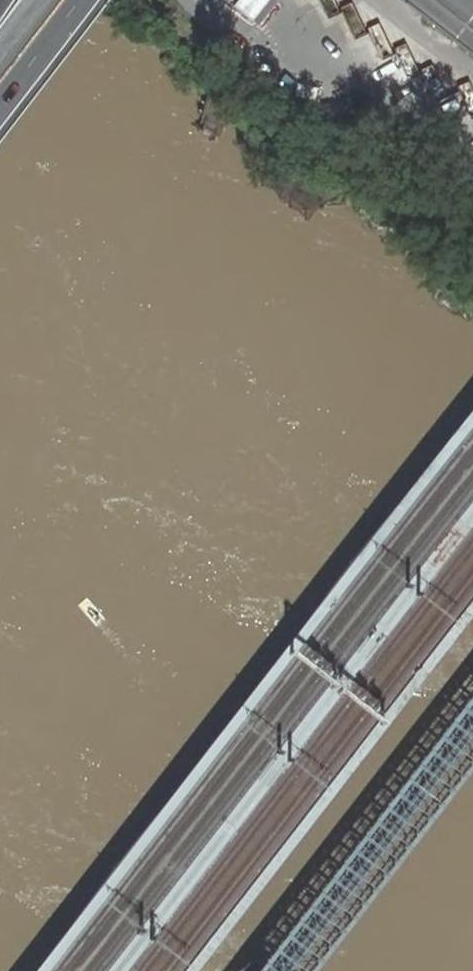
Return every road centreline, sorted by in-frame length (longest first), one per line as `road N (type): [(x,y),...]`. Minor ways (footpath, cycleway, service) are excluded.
road 1 (primary): [(0,104),(79,0)]

